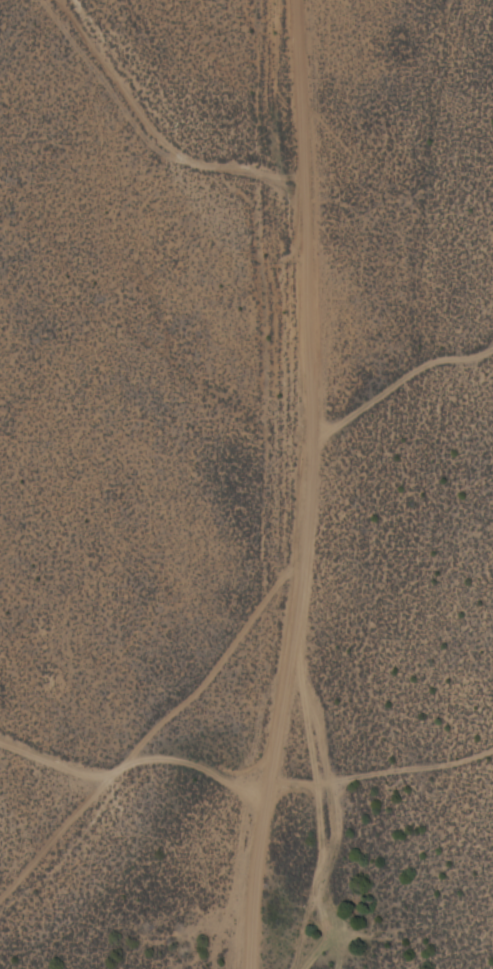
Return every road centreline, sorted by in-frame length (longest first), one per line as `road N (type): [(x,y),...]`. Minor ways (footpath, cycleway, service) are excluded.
road 1 (track): [(238,968),(265,774),(318,551),(313,428),(323,354),(307,258),(275,152),(310,0)]
road 2 (track): [(265,774),(90,716),(0,675)]
road 3 (track): [(69,0),(117,61),(275,152)]
road 4 (track): [(492,333),(472,354),(313,428)]
road 5 (track): [(0,846),(90,716)]

